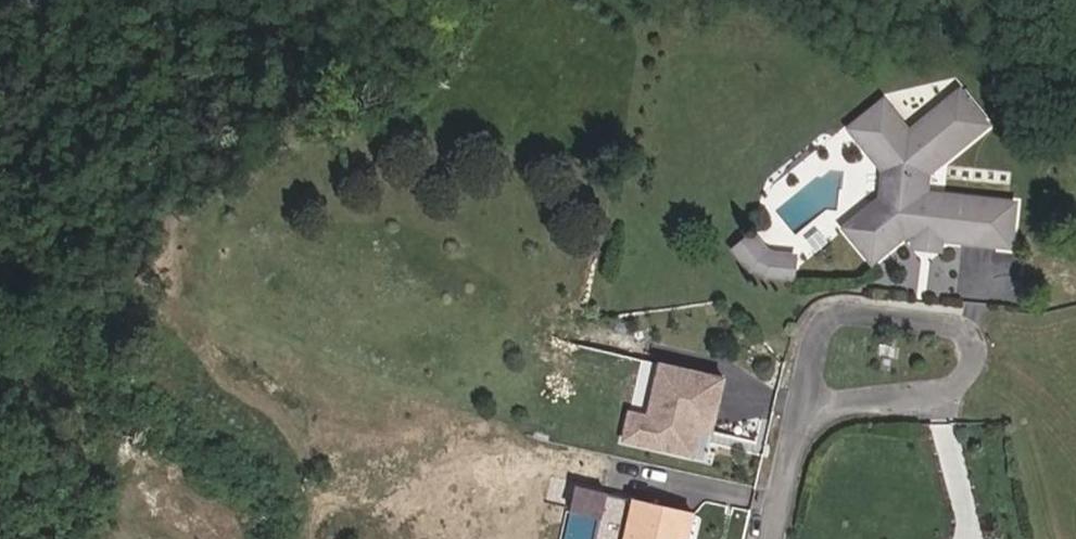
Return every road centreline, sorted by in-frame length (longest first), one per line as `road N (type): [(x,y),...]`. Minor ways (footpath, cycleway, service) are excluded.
road 1 (residential): [(800,421),(850,399),(942,398),(980,359),(955,316),(838,307),(818,323)]
road 2 (residential): [(776,538),(800,421)]

